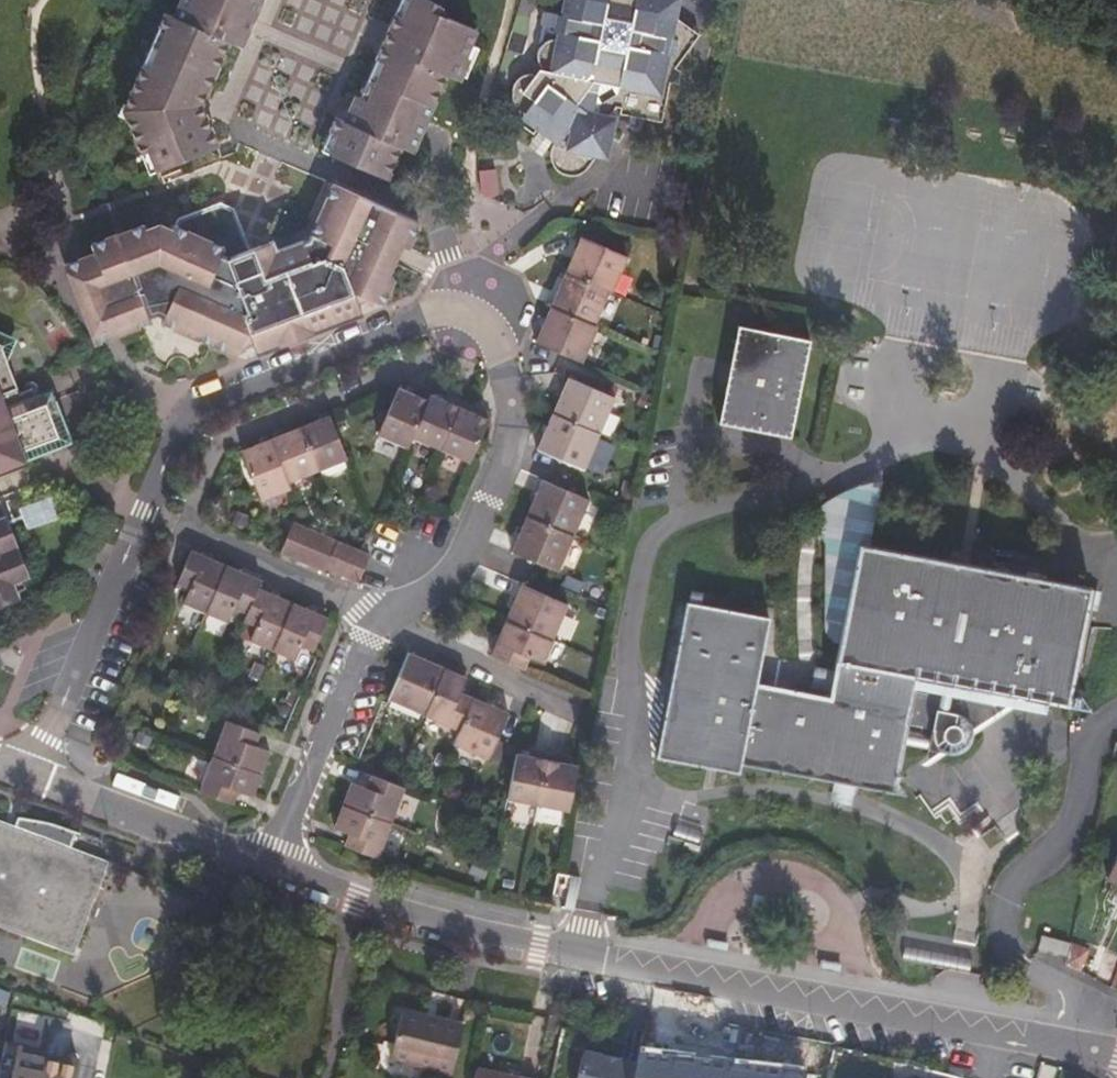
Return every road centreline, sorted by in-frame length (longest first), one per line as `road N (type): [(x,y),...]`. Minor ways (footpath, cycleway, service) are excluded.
road 1 (residential): [(1116,1057),(572,951),(355,897),(272,864)]
road 2 (residential): [(393,330),(197,412),(147,510),(38,777)]
road 3 (residential): [(272,864),(393,614)]
road 4 (residential): [(272,864),(38,777)]
road 5 (residential): [(393,614),(463,570),(517,432)]
road 6 (residential): [(517,432),(512,359),(483,317),(450,309),(393,330)]
road 7 (residential): [(573,710),(393,614)]

